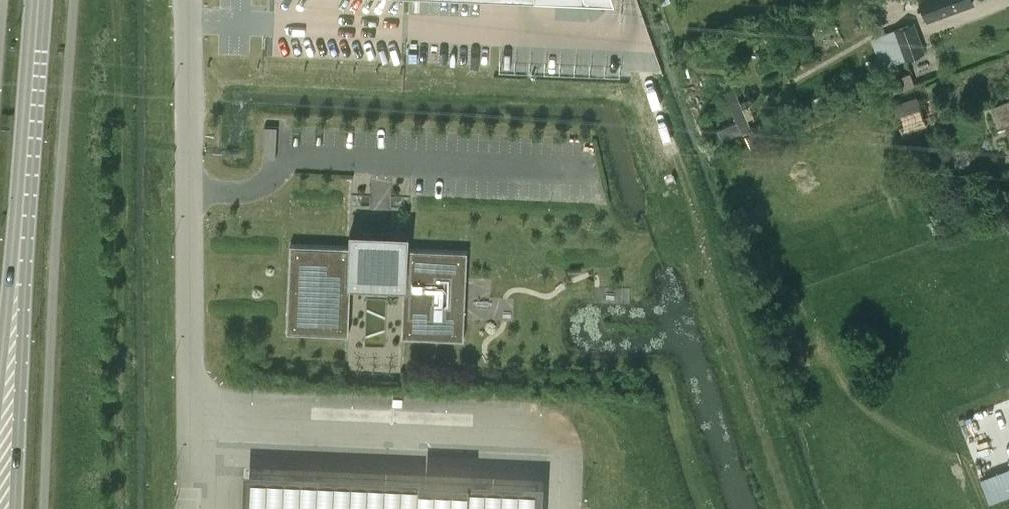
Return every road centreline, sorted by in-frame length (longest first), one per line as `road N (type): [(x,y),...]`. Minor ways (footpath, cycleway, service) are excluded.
road 1 (secondary): [(18,275),(37,0)]
road 2 (secondary): [(14,508),(18,275)]
road 3 (secondary): [(18,275),(0,410)]

